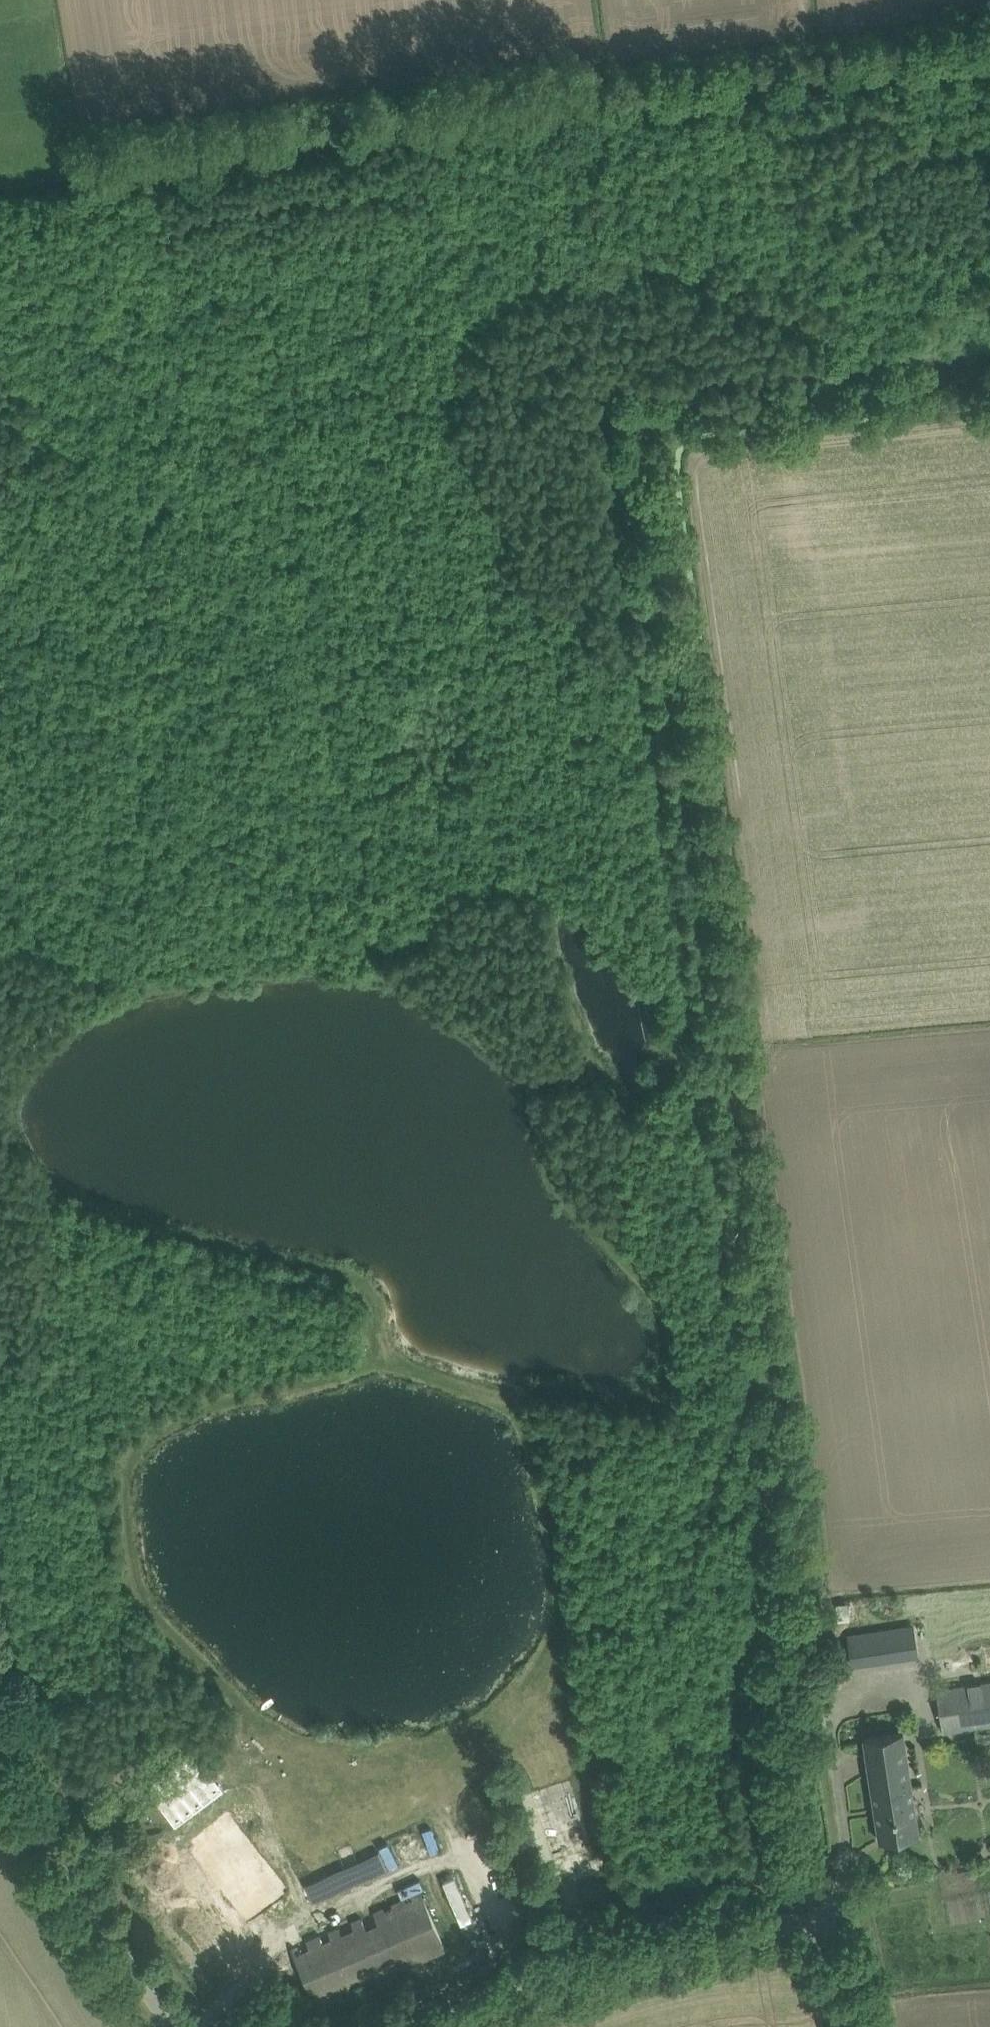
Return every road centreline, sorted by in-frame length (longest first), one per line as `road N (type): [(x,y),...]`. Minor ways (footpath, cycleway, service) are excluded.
road 1 (unclassified): [(854,2026),(846,1975),(809,1931),(787,1926),(668,1931),(568,1958),(425,2026)]
road 2 (unclassified): [(176,2026),(144,1995),(0,1782)]

